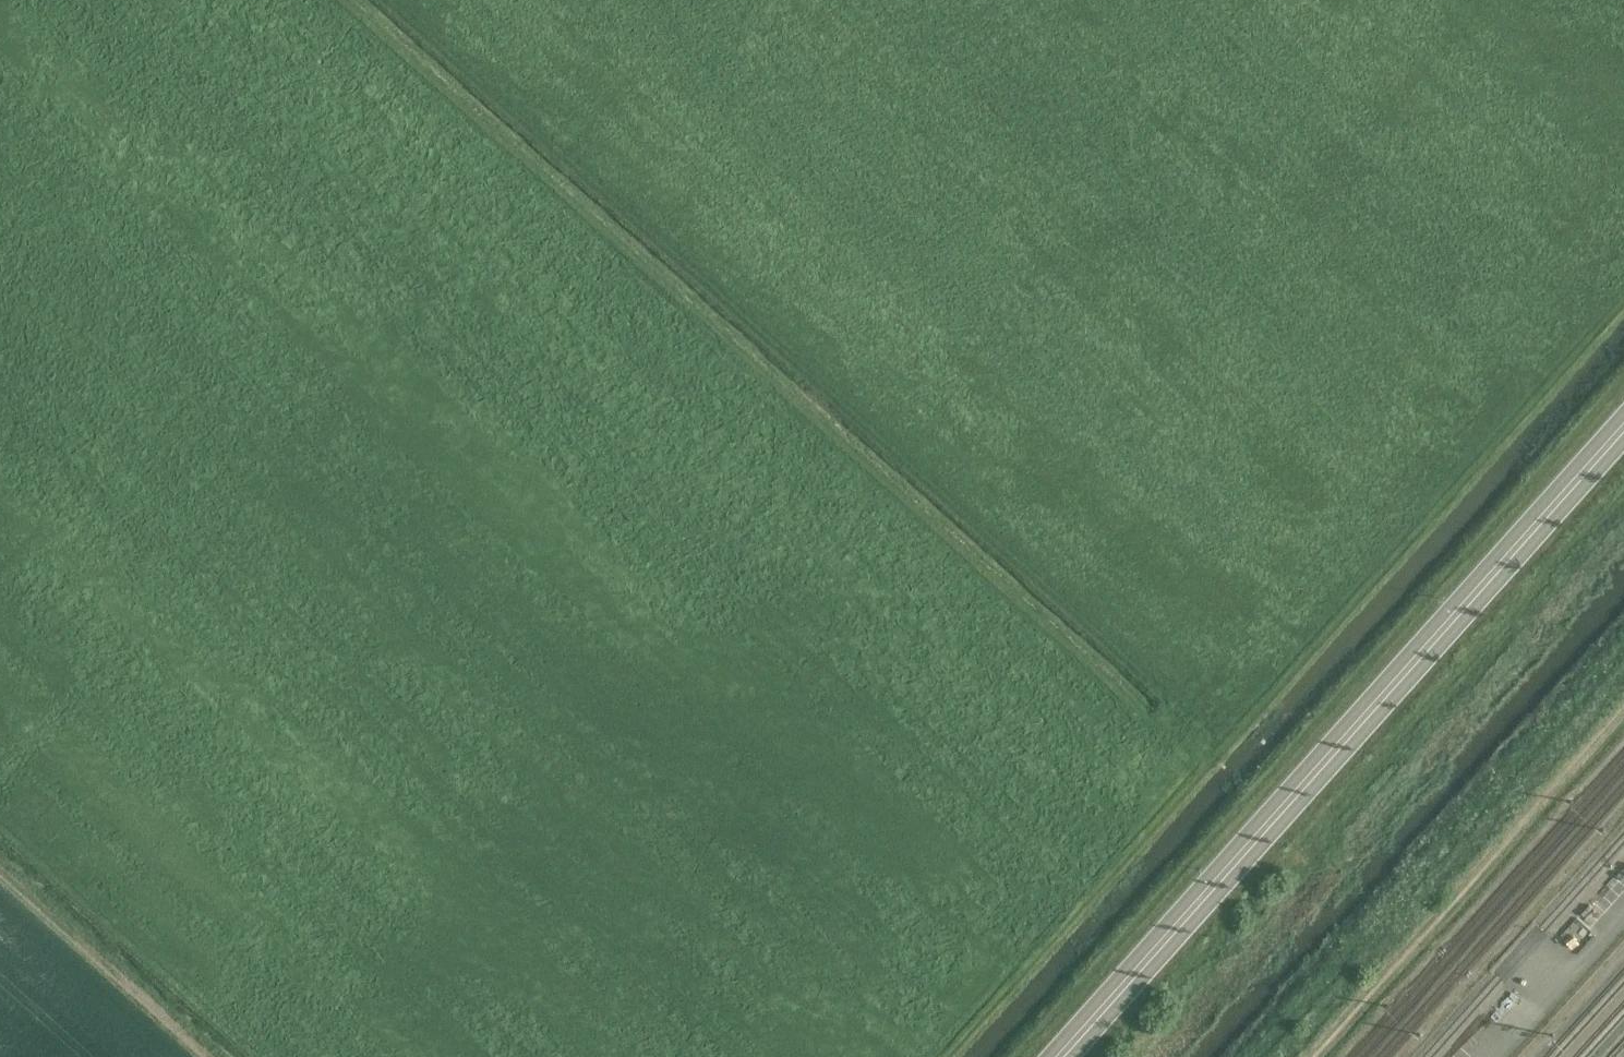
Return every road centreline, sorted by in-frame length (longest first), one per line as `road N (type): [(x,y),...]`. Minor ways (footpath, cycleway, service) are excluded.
road 1 (secondary): [(1061,1056),(1623,427)]
road 2 (track): [(1623,710),(1313,1056)]

